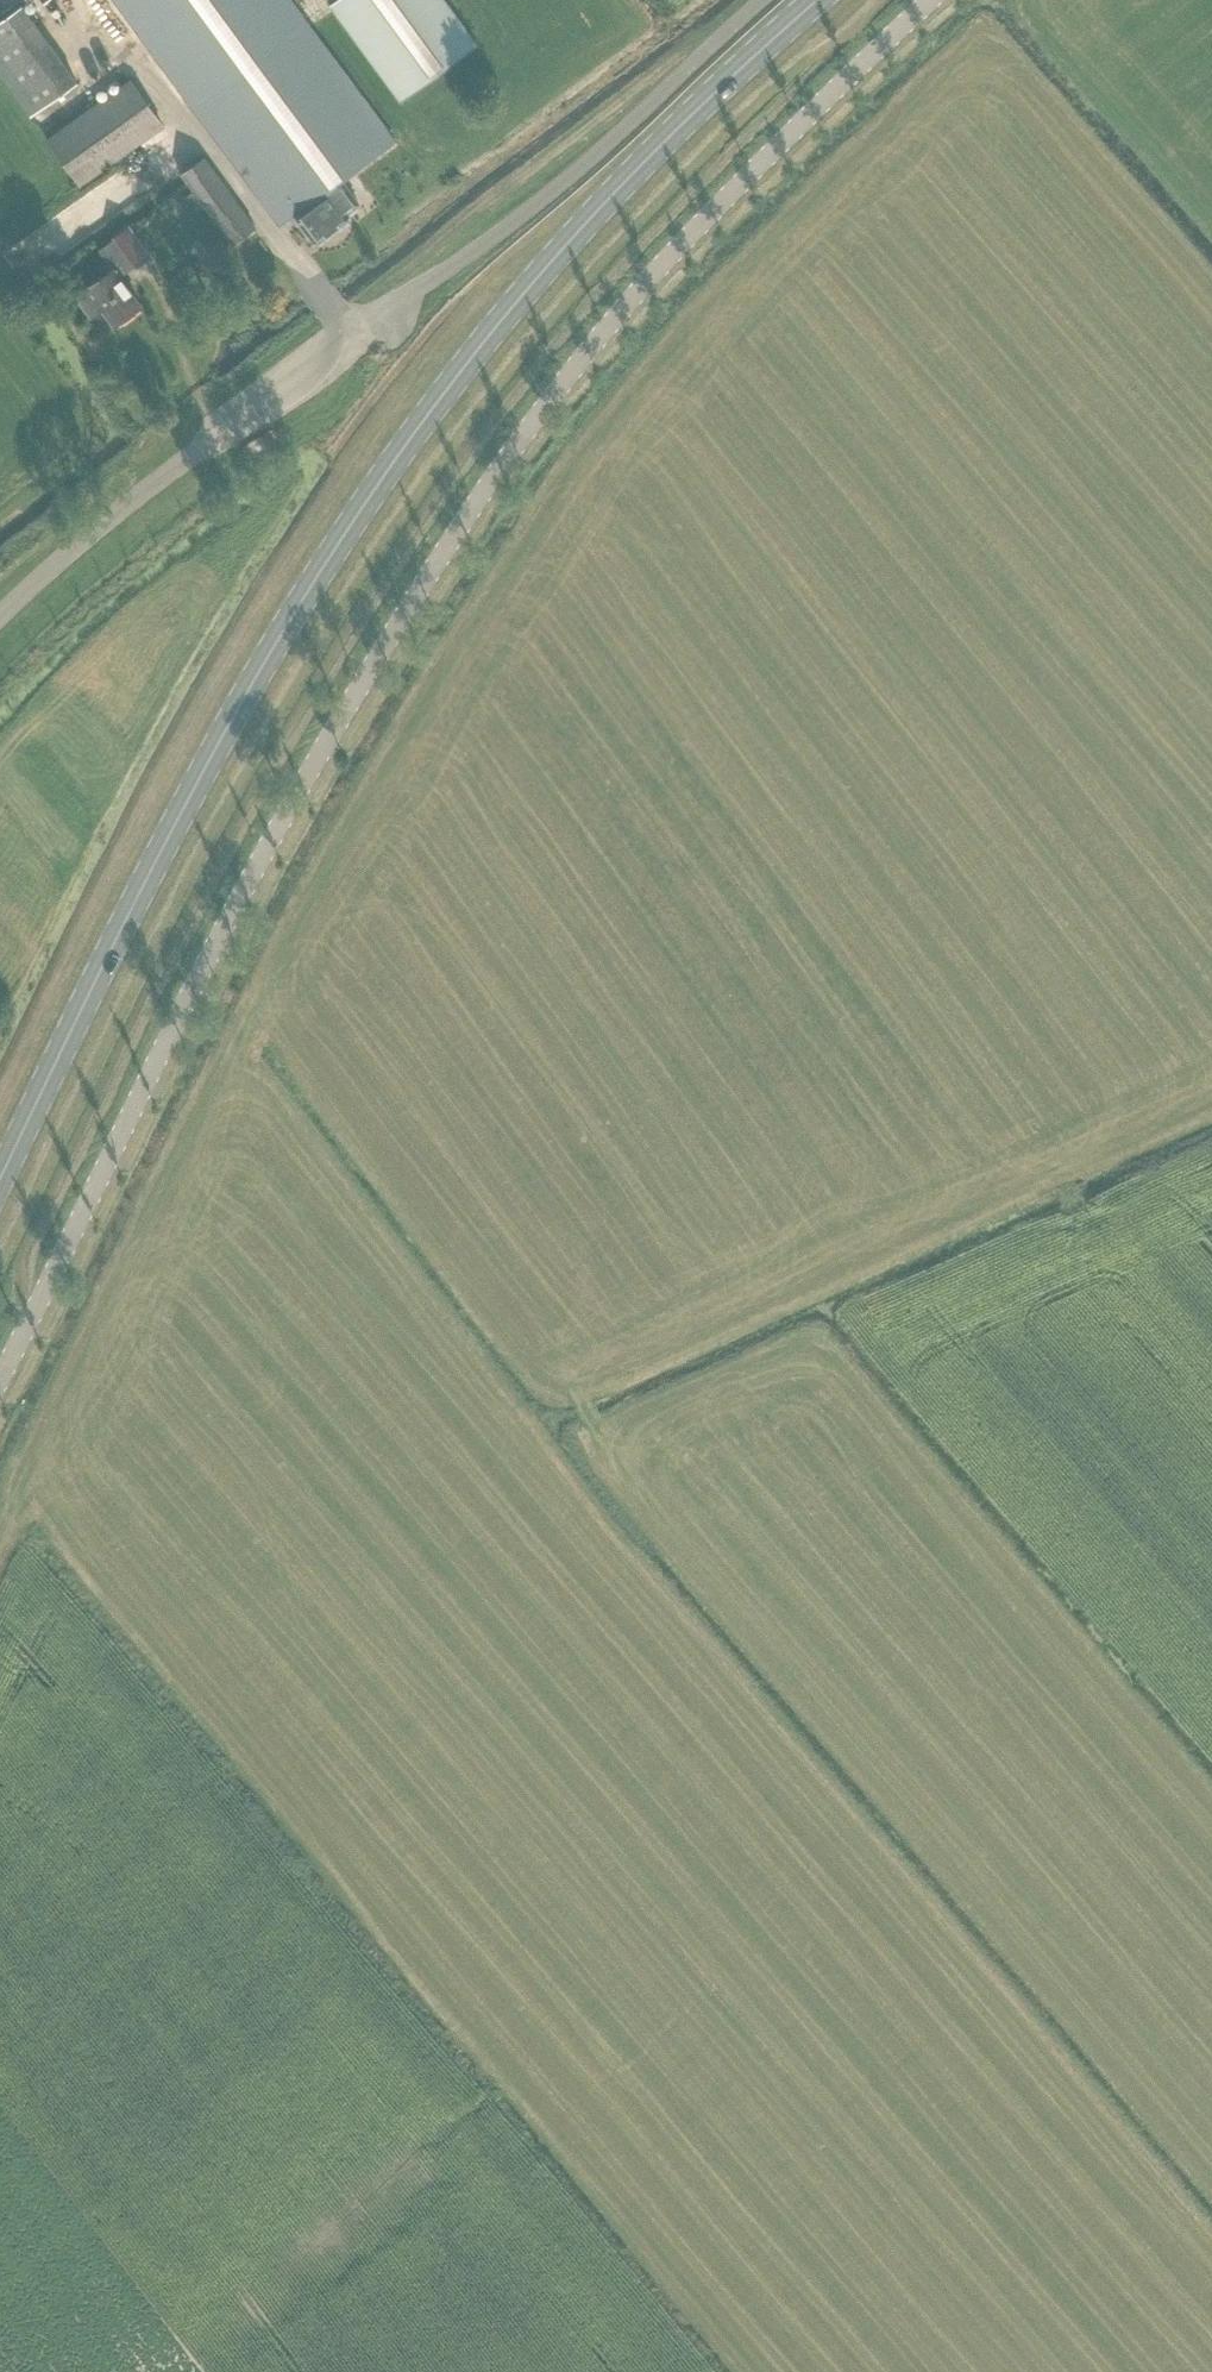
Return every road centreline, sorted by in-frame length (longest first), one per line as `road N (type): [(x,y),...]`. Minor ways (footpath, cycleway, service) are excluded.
road 1 (unclassified): [(0,1384),(220,945),(343,722),(501,471),(640,293),(931,0)]
road 2 (primary): [(0,1176),(132,900),(344,532),(506,312),(678,126),(815,0)]
road 3 (unclassified): [(0,632),(131,514),(552,198),(767,0)]

